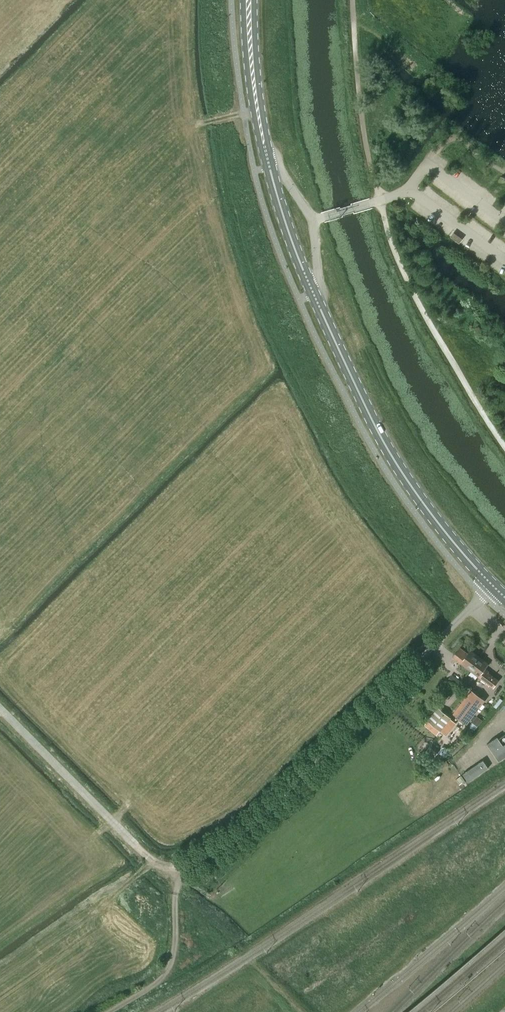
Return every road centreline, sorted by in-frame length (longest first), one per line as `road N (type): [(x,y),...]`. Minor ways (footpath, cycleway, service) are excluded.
road 1 (unclassified): [(484,596),(256,822),(182,867),(149,858),(0,709)]
road 2 (primary): [(504,597),(398,465),(314,292)]
road 3 (track): [(109,1011),(165,978),(182,867)]
road 4 (primary): [(243,0),(248,76),(269,169)]
road 5 (primary): [(269,169),(254,0)]
road 6 (primary): [(314,292),(269,169)]

